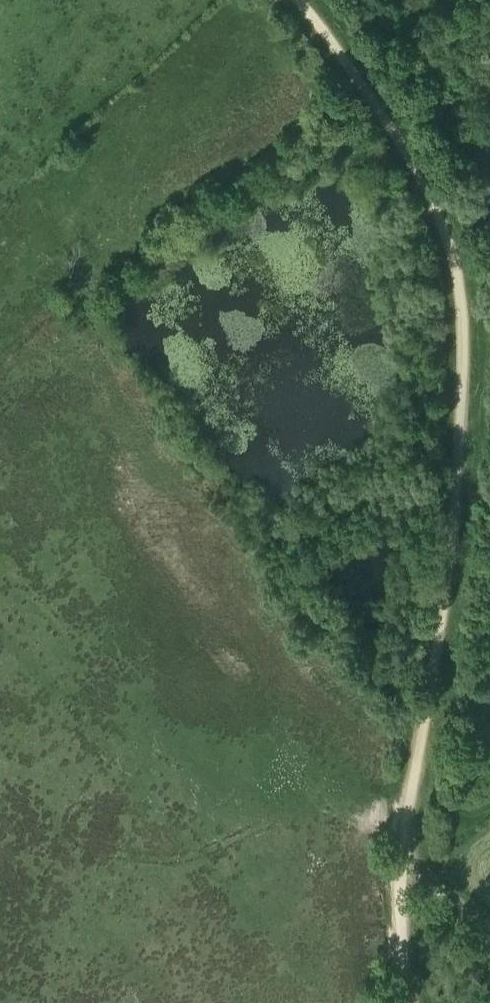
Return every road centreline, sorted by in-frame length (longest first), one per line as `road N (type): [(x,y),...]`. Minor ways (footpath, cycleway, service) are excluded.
road 1 (track): [(402,840),(451,561),(461,317),(435,210),(371,98),(297,0)]
road 2 (track): [(409,1002),(400,926),(402,840)]

